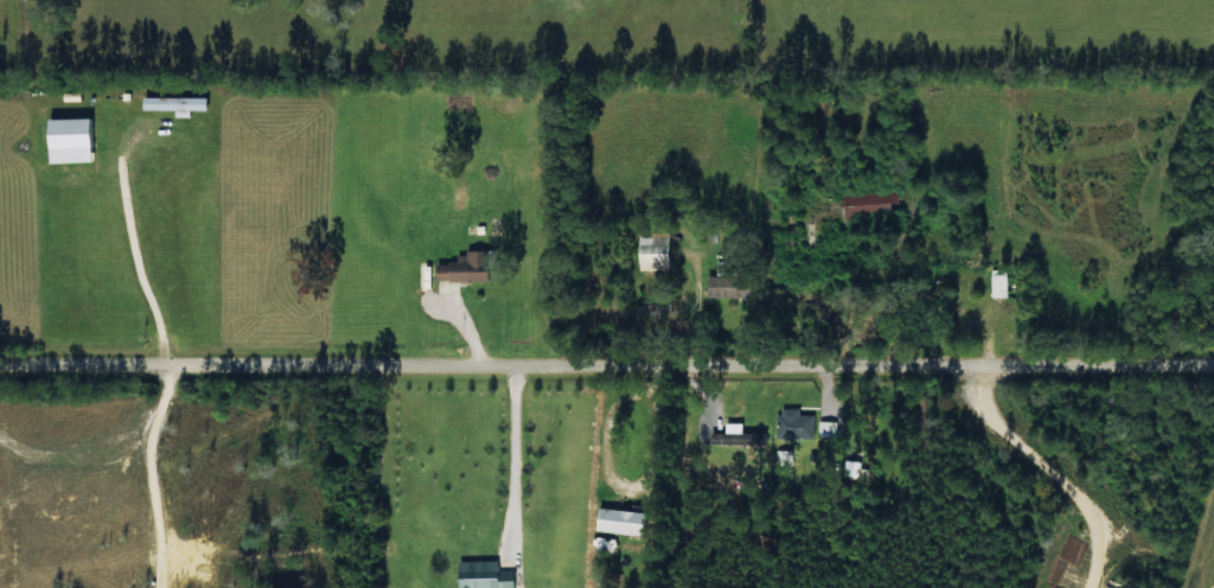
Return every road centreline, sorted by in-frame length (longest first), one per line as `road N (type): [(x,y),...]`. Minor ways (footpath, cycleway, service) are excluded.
road 1 (residential): [(1213,374),(845,381),(0,371)]

